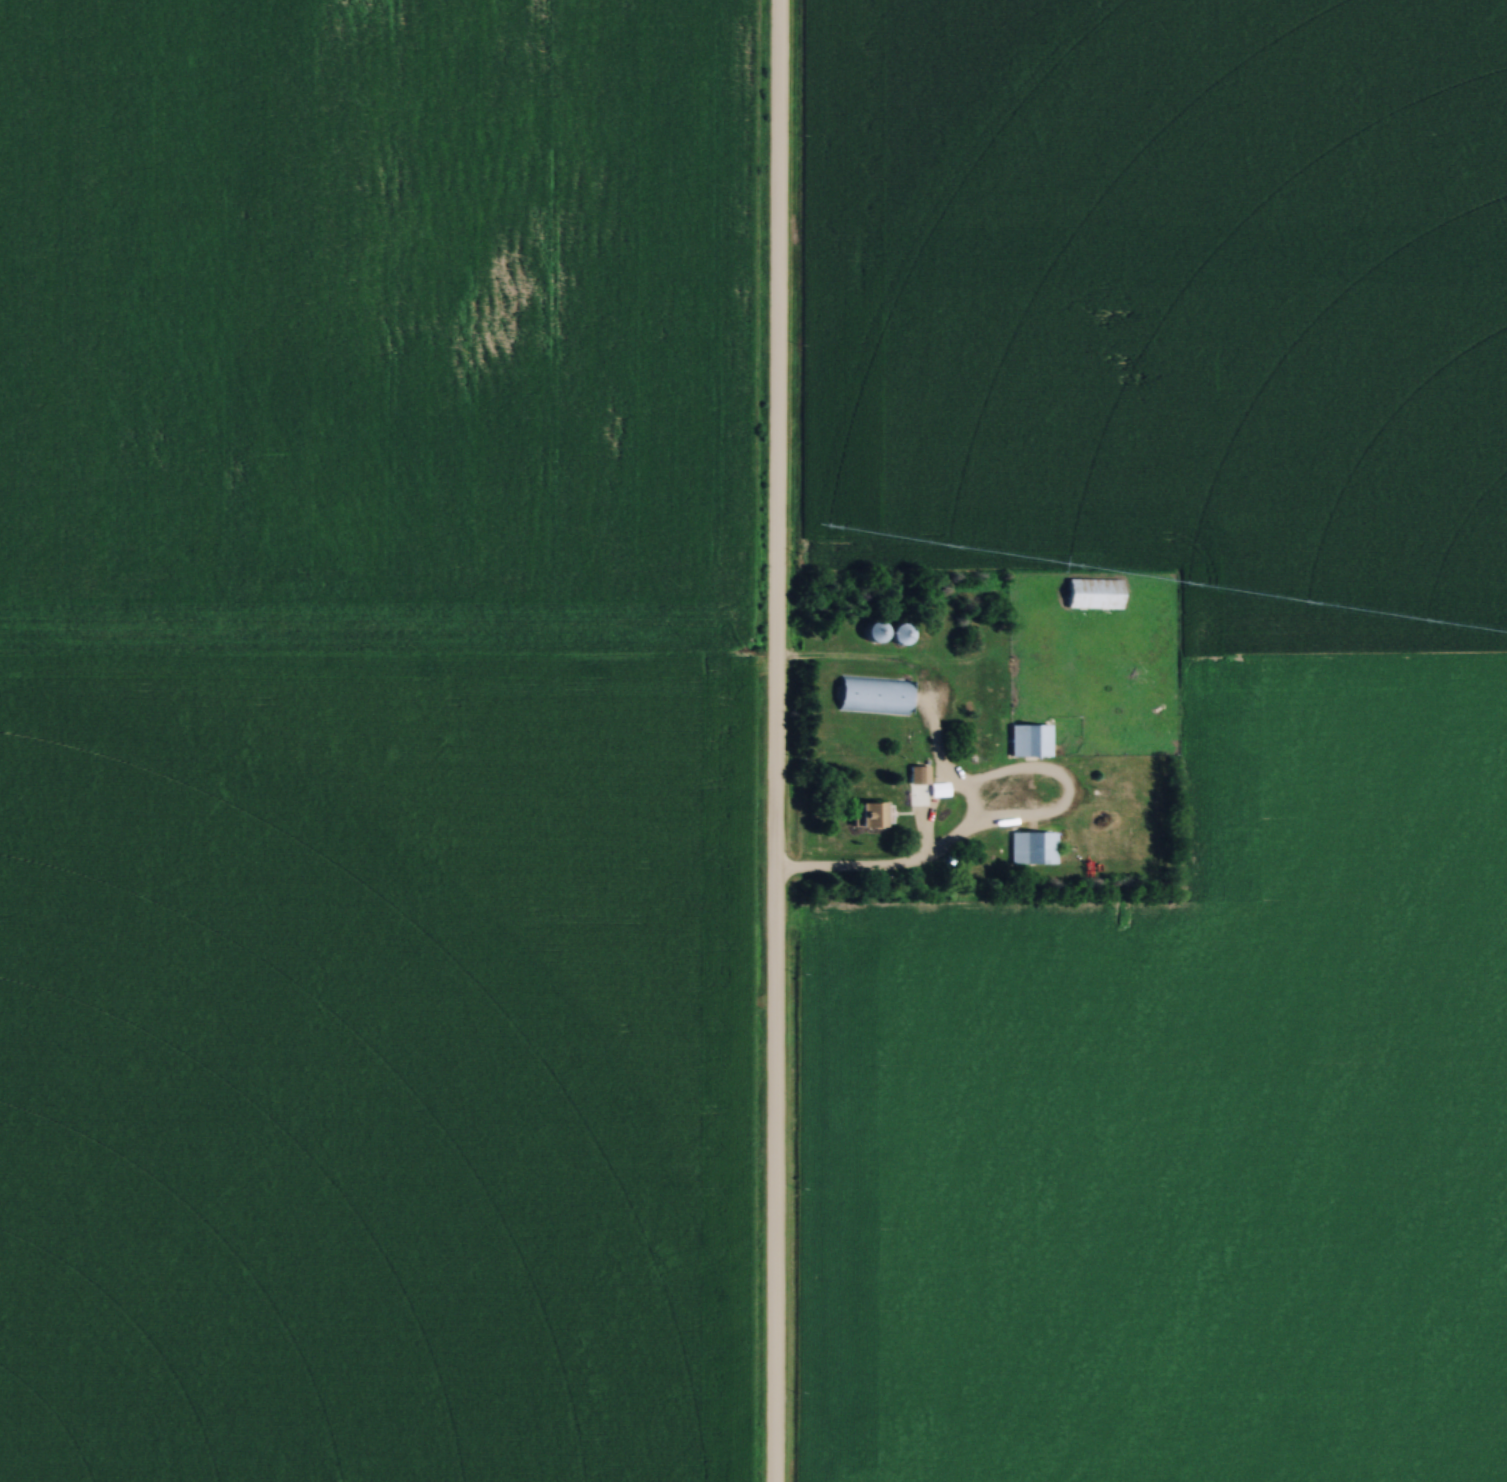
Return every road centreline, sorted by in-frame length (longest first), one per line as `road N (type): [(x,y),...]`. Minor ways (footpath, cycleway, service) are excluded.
road 1 (tertiary): [(773,1481),(777,0)]

